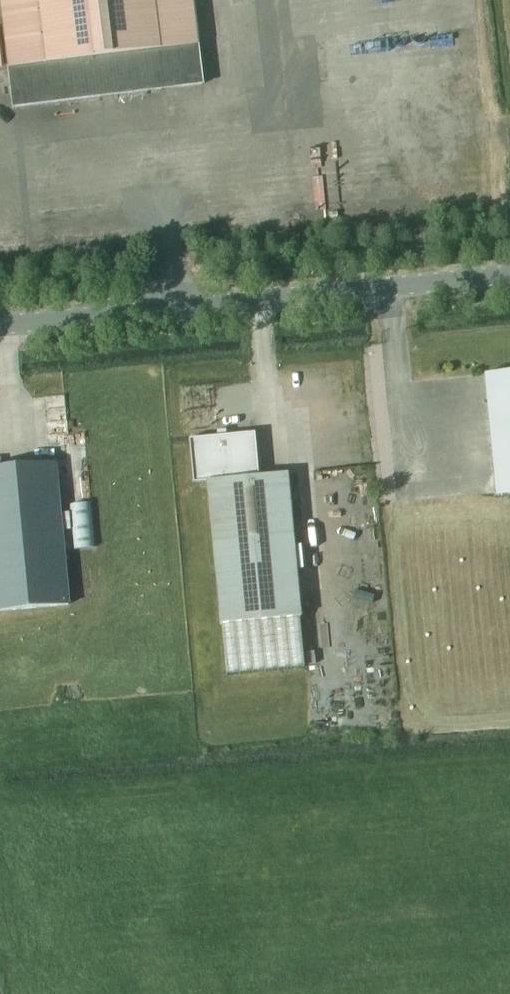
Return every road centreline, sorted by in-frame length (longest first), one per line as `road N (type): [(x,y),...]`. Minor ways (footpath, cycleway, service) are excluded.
road 1 (tertiary): [(509,274),(0,322)]

